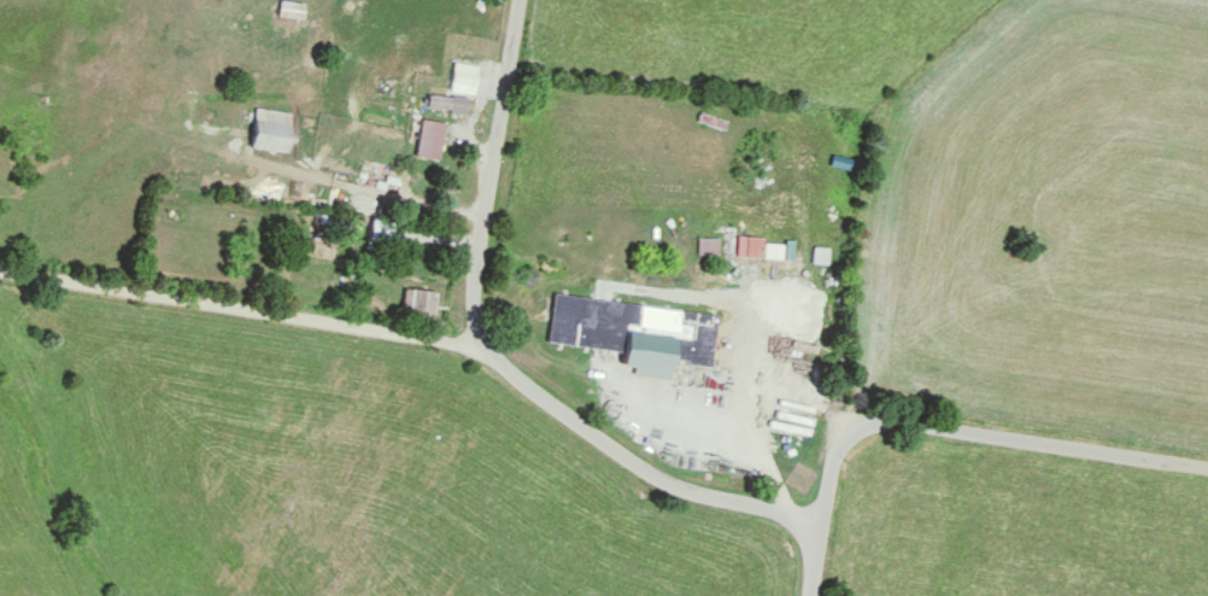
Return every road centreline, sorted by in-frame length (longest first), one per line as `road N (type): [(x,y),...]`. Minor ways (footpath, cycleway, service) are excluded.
road 1 (residential): [(827,525),(661,481),(470,352),(524,0)]
road 2 (residential): [(470,352),(0,281)]
road 3 (residential): [(1207,466),(910,421),(846,444),(827,525)]

